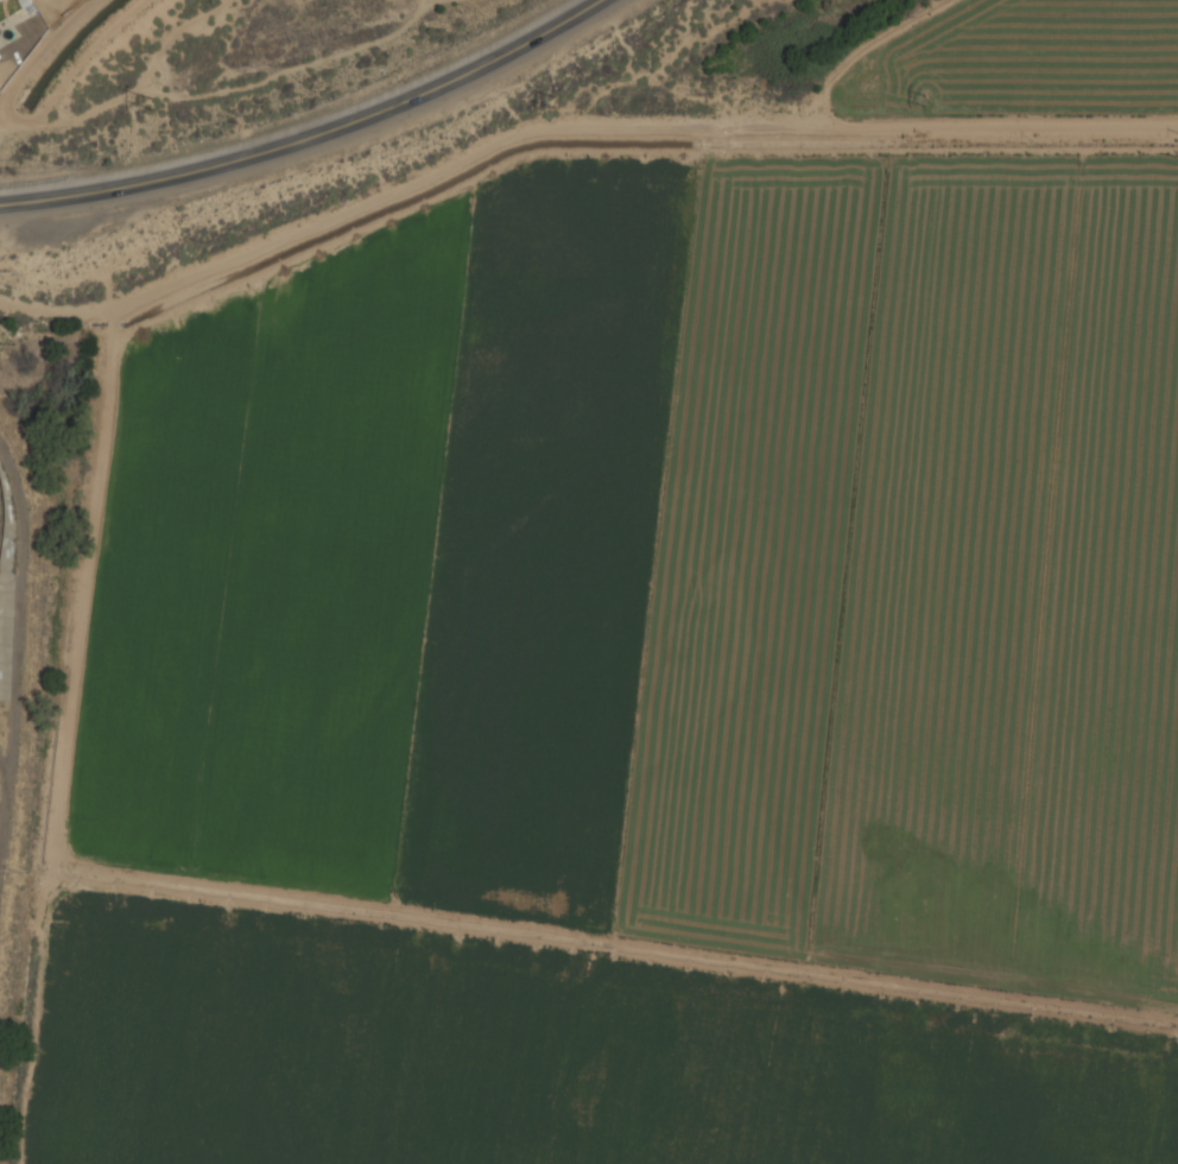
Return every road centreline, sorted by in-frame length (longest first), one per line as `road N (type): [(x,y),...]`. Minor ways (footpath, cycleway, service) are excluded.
road 1 (secondary): [(593,0),(355,121),(196,171),(0,204)]

